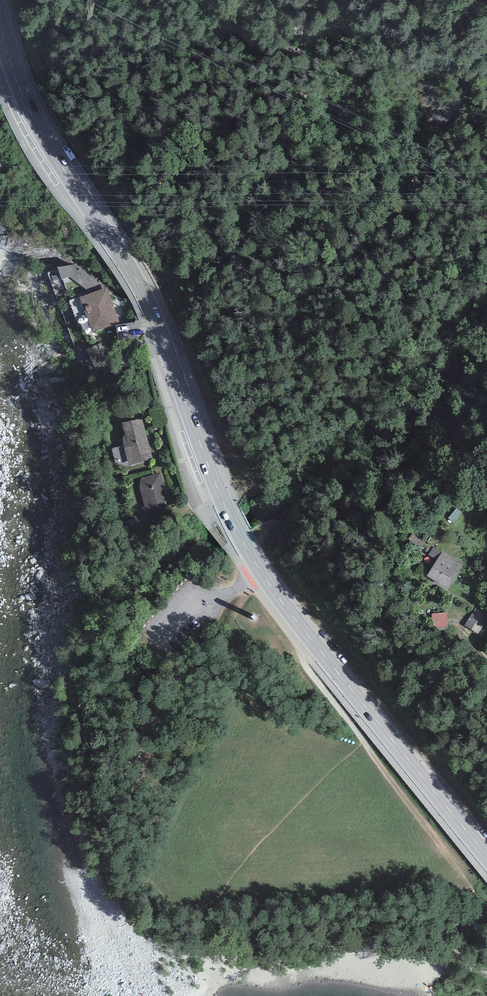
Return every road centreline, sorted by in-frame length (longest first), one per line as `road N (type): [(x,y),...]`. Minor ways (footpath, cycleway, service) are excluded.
road 1 (secondary): [(486,857),(244,543),(135,278),(16,73),(0,4)]
road 2 (track): [(473,880),(250,582)]

